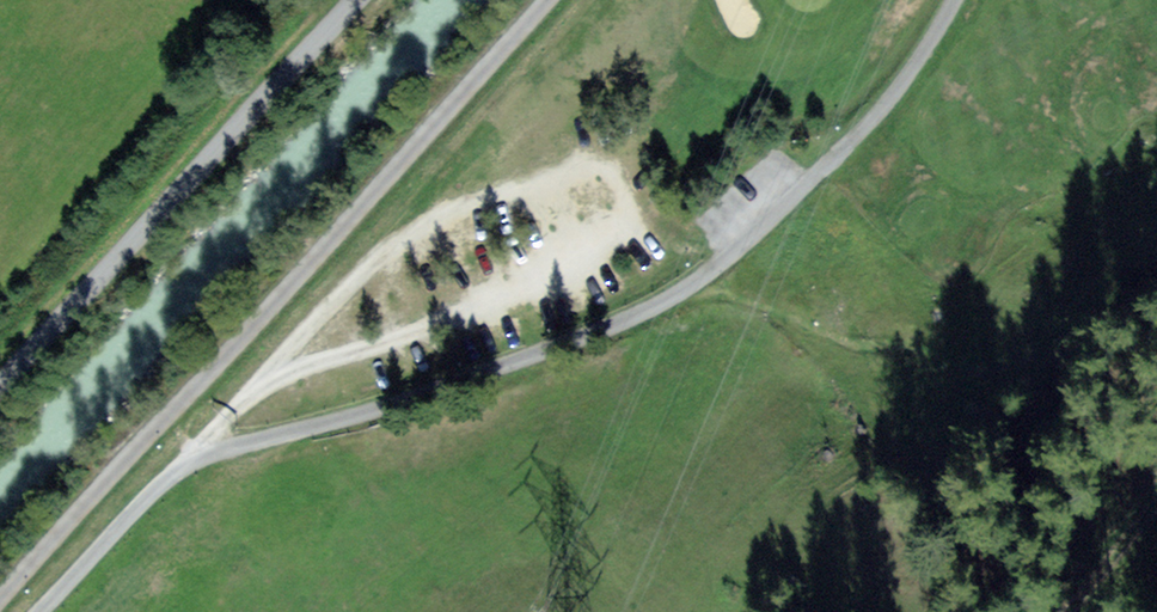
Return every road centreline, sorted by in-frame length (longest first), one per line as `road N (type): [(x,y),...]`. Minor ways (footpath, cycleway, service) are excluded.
road 1 (residential): [(37,611),(194,457),(413,401),(681,296),(892,98),(952,0)]
road 2 (track): [(0,599),(253,329),(541,0)]
road 3 (unclassified): [(345,0),(0,384)]
road 4 (track): [(1058,611),(1156,500)]

